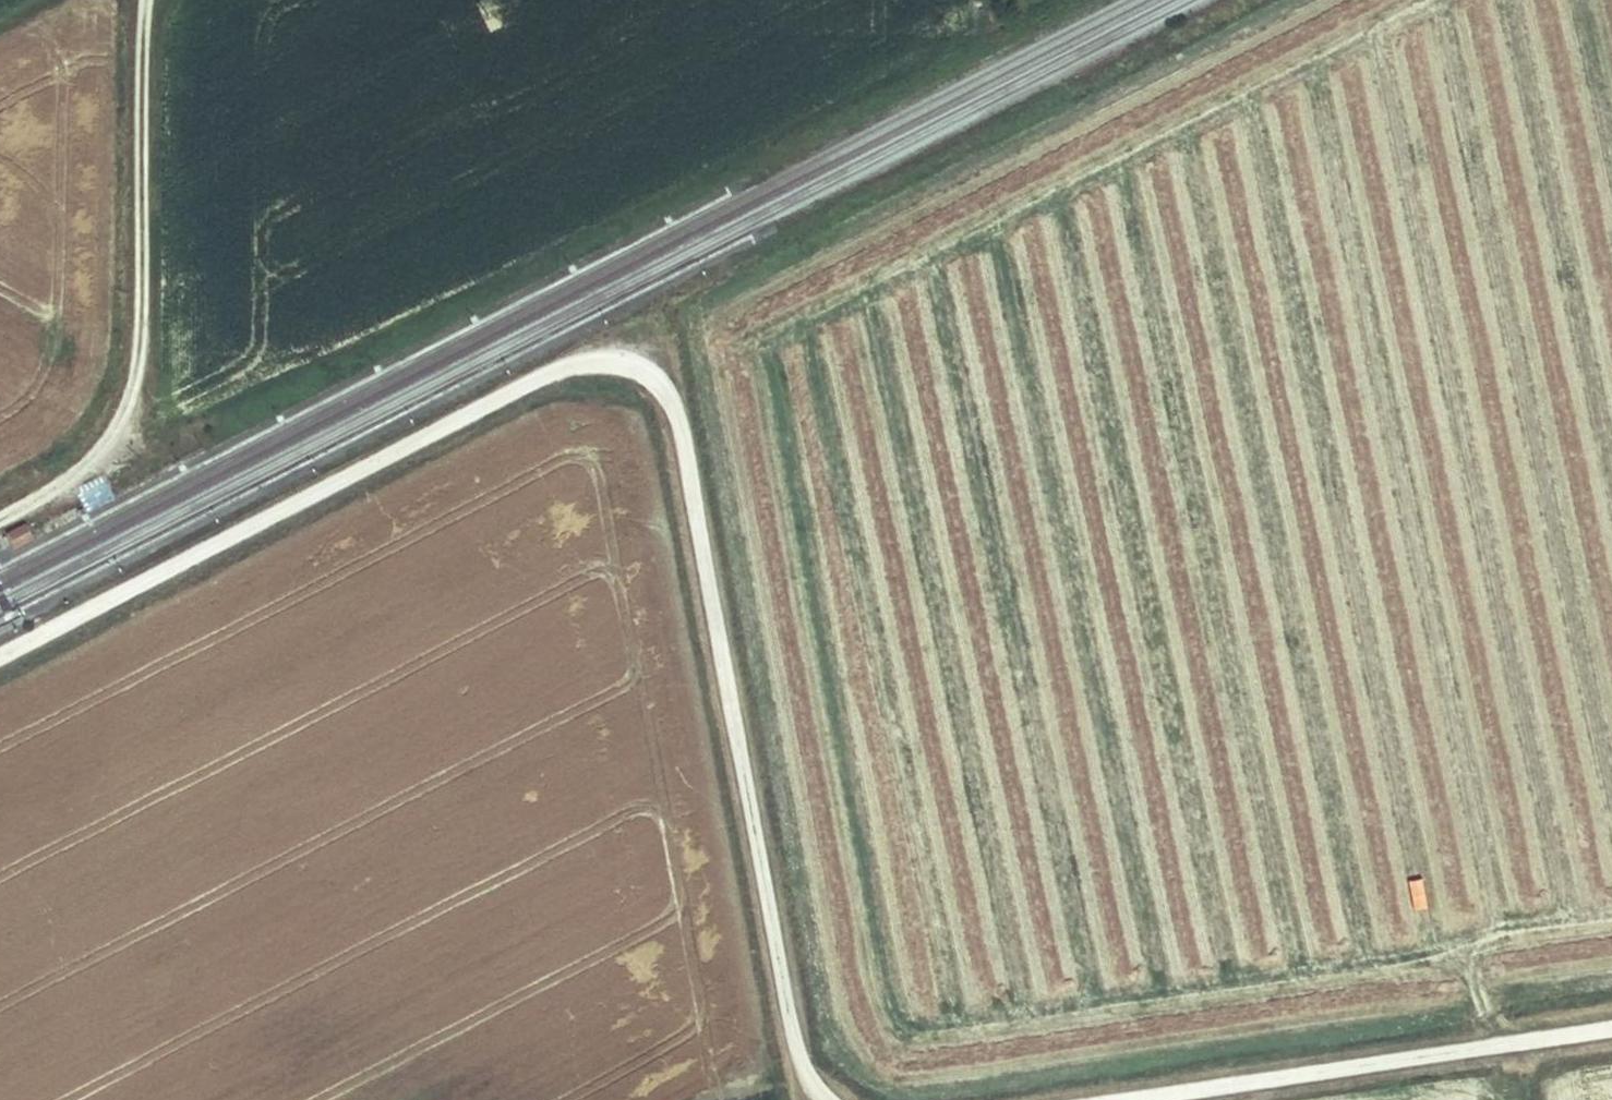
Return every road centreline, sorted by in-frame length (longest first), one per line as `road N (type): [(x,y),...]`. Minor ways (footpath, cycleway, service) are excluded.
road 1 (unclassified): [(0,654),(549,375),(606,360),(642,371),(671,402),(679,424),(809,1067),(832,1099)]
road 2 (unclassified): [(145,0),(135,370),(118,419),(91,458),(0,518)]
road 3 (unclassified): [(1113,1099),(1611,1033)]

